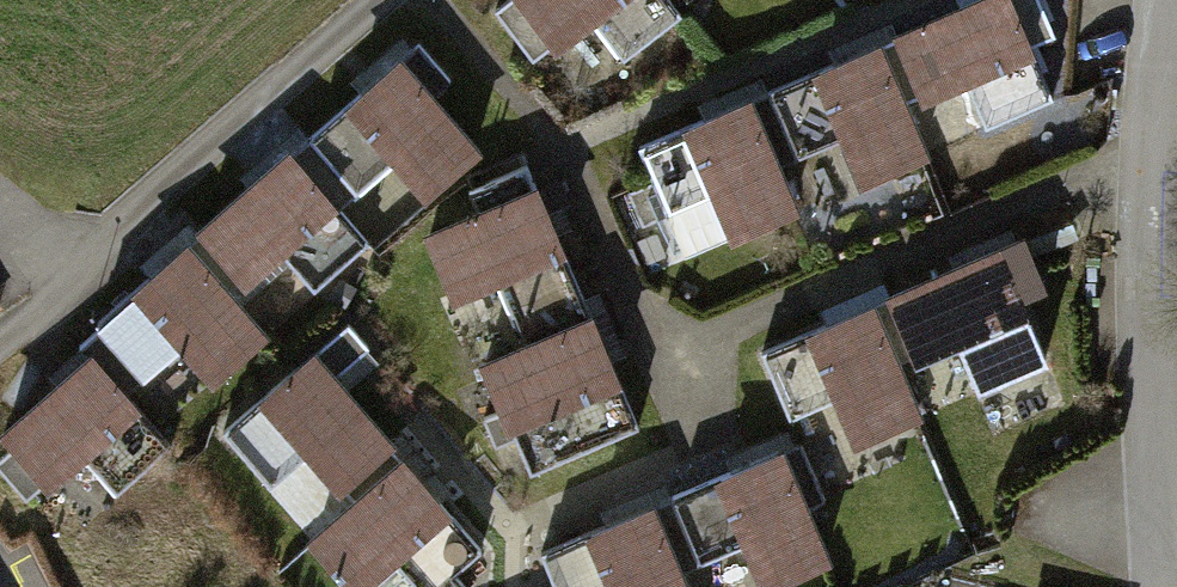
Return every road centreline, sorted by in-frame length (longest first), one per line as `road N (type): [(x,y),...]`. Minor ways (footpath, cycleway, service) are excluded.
road 1 (residential): [(1168,0),(1154,197),(1170,586)]
road 2 (residential): [(378,0),(131,216),(85,279),(0,339)]

